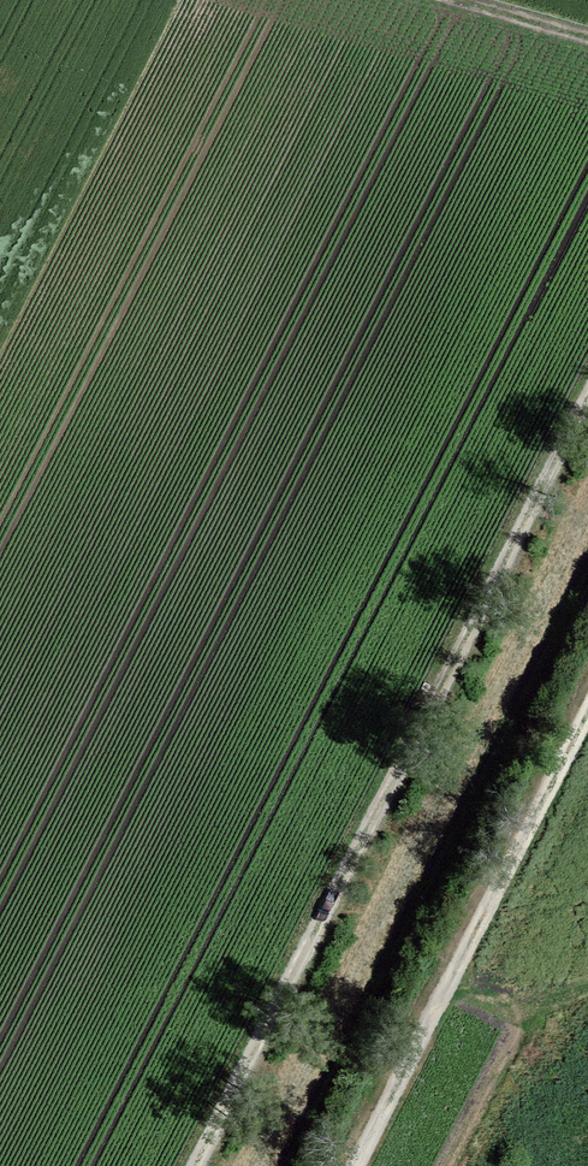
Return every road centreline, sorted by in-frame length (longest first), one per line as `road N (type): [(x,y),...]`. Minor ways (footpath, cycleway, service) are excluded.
road 1 (track): [(200,1165),(587,445)]
road 2 (track): [(587,710),(355,1165)]
road 3 (track): [(433,0),(587,44)]

